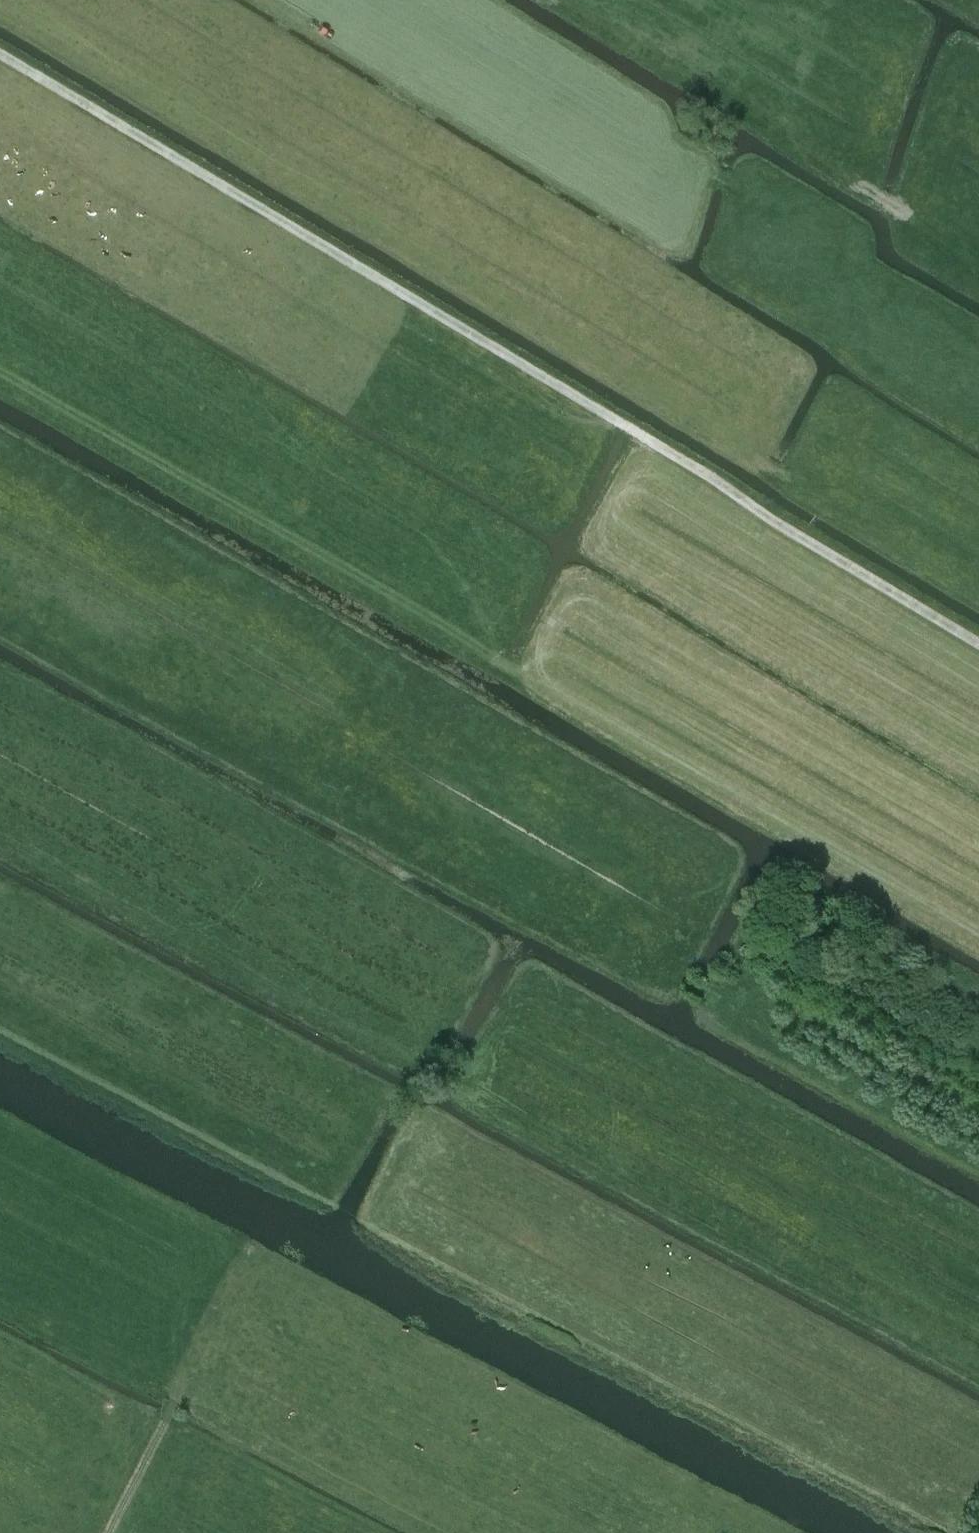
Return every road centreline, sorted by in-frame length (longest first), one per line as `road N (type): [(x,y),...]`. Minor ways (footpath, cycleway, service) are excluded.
road 1 (track): [(978,638),(630,421),(0,48)]
road 2 (track): [(188,1381),(111,1532)]

